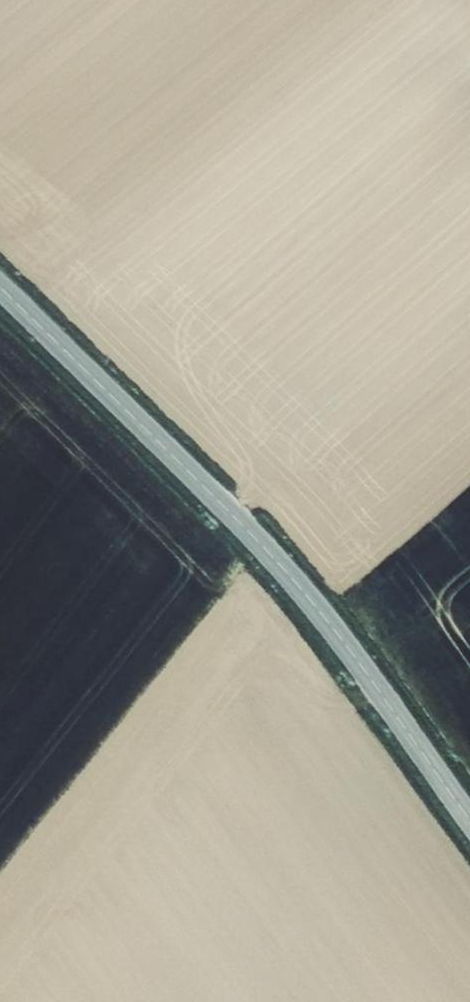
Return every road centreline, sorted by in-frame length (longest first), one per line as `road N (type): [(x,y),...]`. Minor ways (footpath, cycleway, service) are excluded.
road 1 (tertiary): [(469,818),(275,560),(0,287)]

